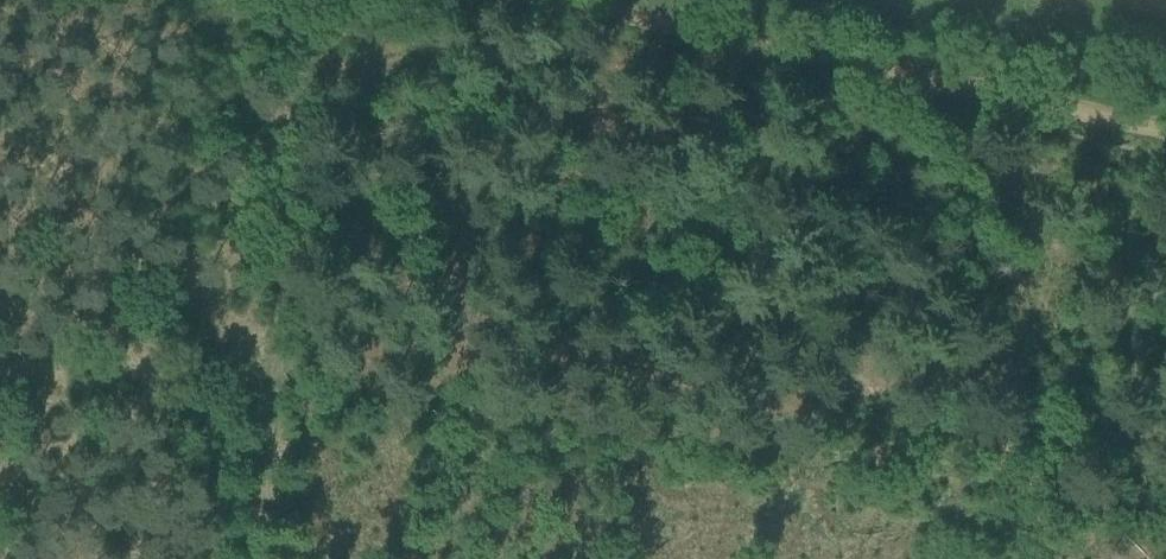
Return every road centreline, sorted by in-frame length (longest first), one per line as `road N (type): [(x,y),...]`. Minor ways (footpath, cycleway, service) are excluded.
road 1 (track): [(261,366),(1165,489)]
road 2 (track): [(1165,140),(519,0)]
road 3 (track): [(243,558),(295,0)]

